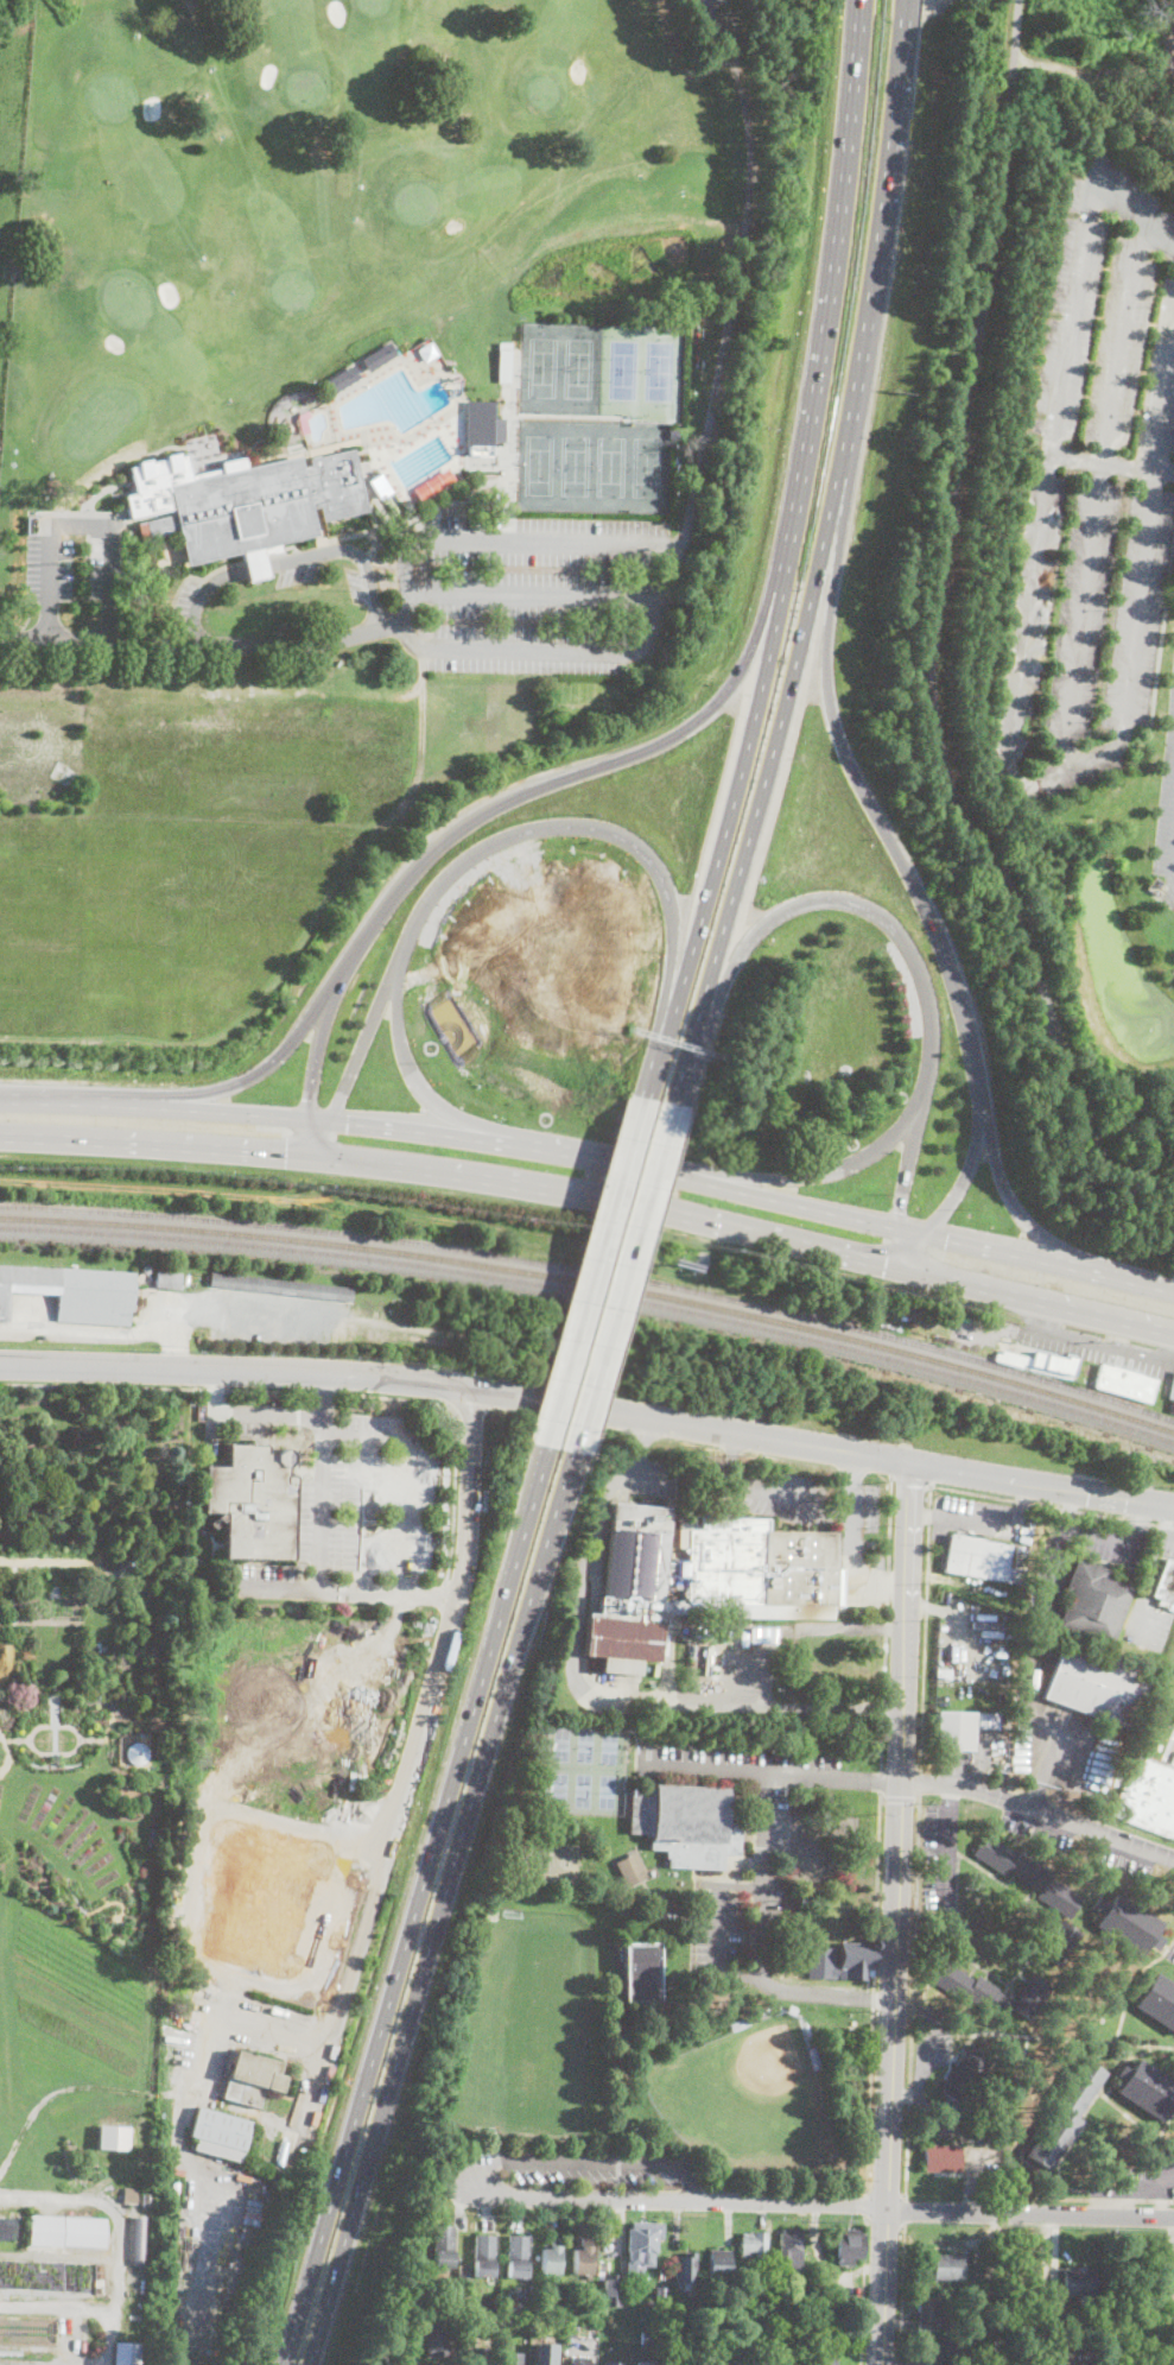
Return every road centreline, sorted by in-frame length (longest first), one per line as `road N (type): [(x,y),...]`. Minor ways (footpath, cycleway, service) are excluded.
road 1 (motorway): [(678,1104),(776,739),(846,431),(876,267),(908,0)]
road 2 (motorway): [(861,0),(837,251),(785,577),(698,925),(646,1095)]
road 3 (motorway): [(550,1447),(286,2364)]
road 4 (motorway): [(785,577),(747,665),(719,702),(648,751),(527,792),(448,839),(395,892),(274,1064),(215,1093),(63,1106)]
road 5 (motorway): [(1128,1284),(1043,1237),(1008,1196),(952,973),(839,740),(826,655),(846,431)]
road 6 (motorway): [(309,2364),(578,1453)]
road 7 (tertiary): [(910,1462),(400,1379),(0,1362)]
road 8 (tertiary): [(910,1462),(883,2364)]
road 9 (motorway): [(547,1152),(433,1101),(411,1071),(398,1029),(400,960),(424,908),(451,872),(489,845),(572,826),(611,833),(655,865),(672,936),(646,1095)]
road 10 (motorway): [(699,1026),(754,935),(783,909),(838,899),(867,906),(891,925),(922,980),(931,1056),(888,1266)]
road 11 (primary): [(304,1158),(598,1201),(888,1266)]
road 12 (residential): [(693,2202),(481,2196),(464,2189),(461,2170),(480,2160),(673,2164),(690,2173),(693,2202)]
road 13 (residential): [(1173,2217),(693,2202)]
road 14 (primary): [(921,1237),(547,1152)]
road 15 (motorway): [(646,1095),(550,1447)]
road 16 (motorway): [(578,1453),(678,1104)]
road 17 (primary): [(330,1123),(0,1103)]
road 18 (primary): [(0,1139),(304,1158)]
road 19 (primary): [(888,1266),(1173,1334)]
road 20 (motorway): [(927,1085),(905,1125),(846,1166),(740,1183),(677,1180)]
road 21 (residential): [(1173,1862),(969,1787),(903,1783)]
road 22 (tertiary): [(1173,1507),(910,1462)]
road 23 (primary): [(1173,1294),(921,1237)]
road 24 (primary): [(547,1152),(330,1123)]
road 25 (track): [(1173,172),(1079,80),(1046,62),(1014,59)]
road 26 (motorway): [(347,966),(319,1042),(304,1158)]
road 27 (motorway): [(330,1123),(400,960)]
road 28 (motorway): [(921,1237),(957,1196),(973,1162),(981,1093)]

